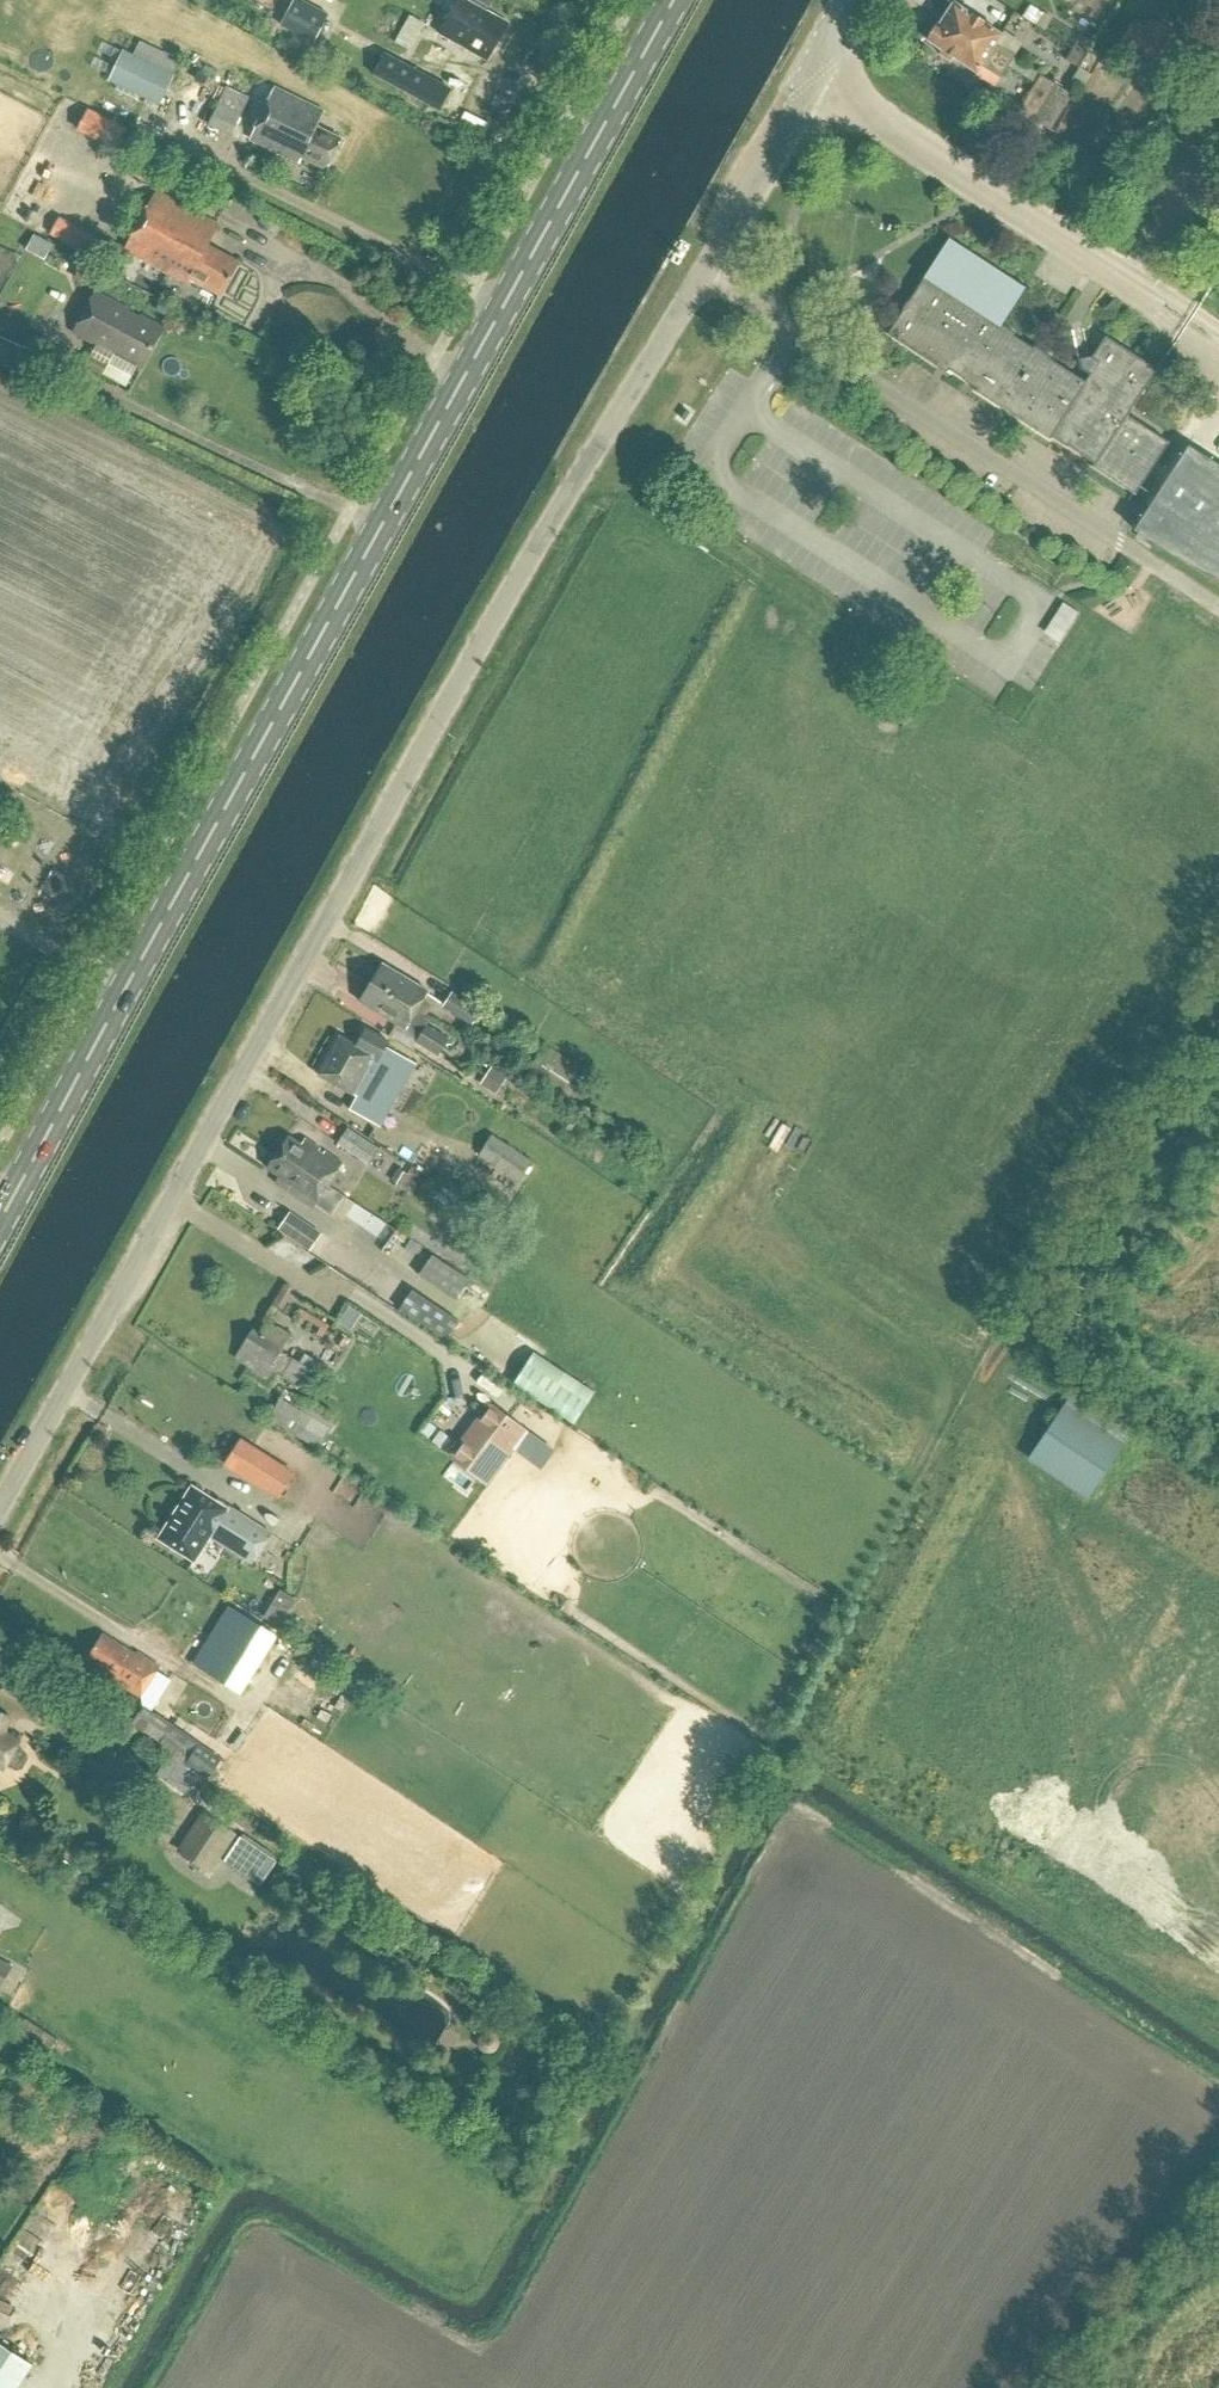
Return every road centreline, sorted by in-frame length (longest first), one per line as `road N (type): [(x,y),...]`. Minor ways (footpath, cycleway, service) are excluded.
road 1 (unclassified): [(0,1507),(525,566),(708,266),(846,0)]
road 2 (primary): [(0,1219),(677,0)]

